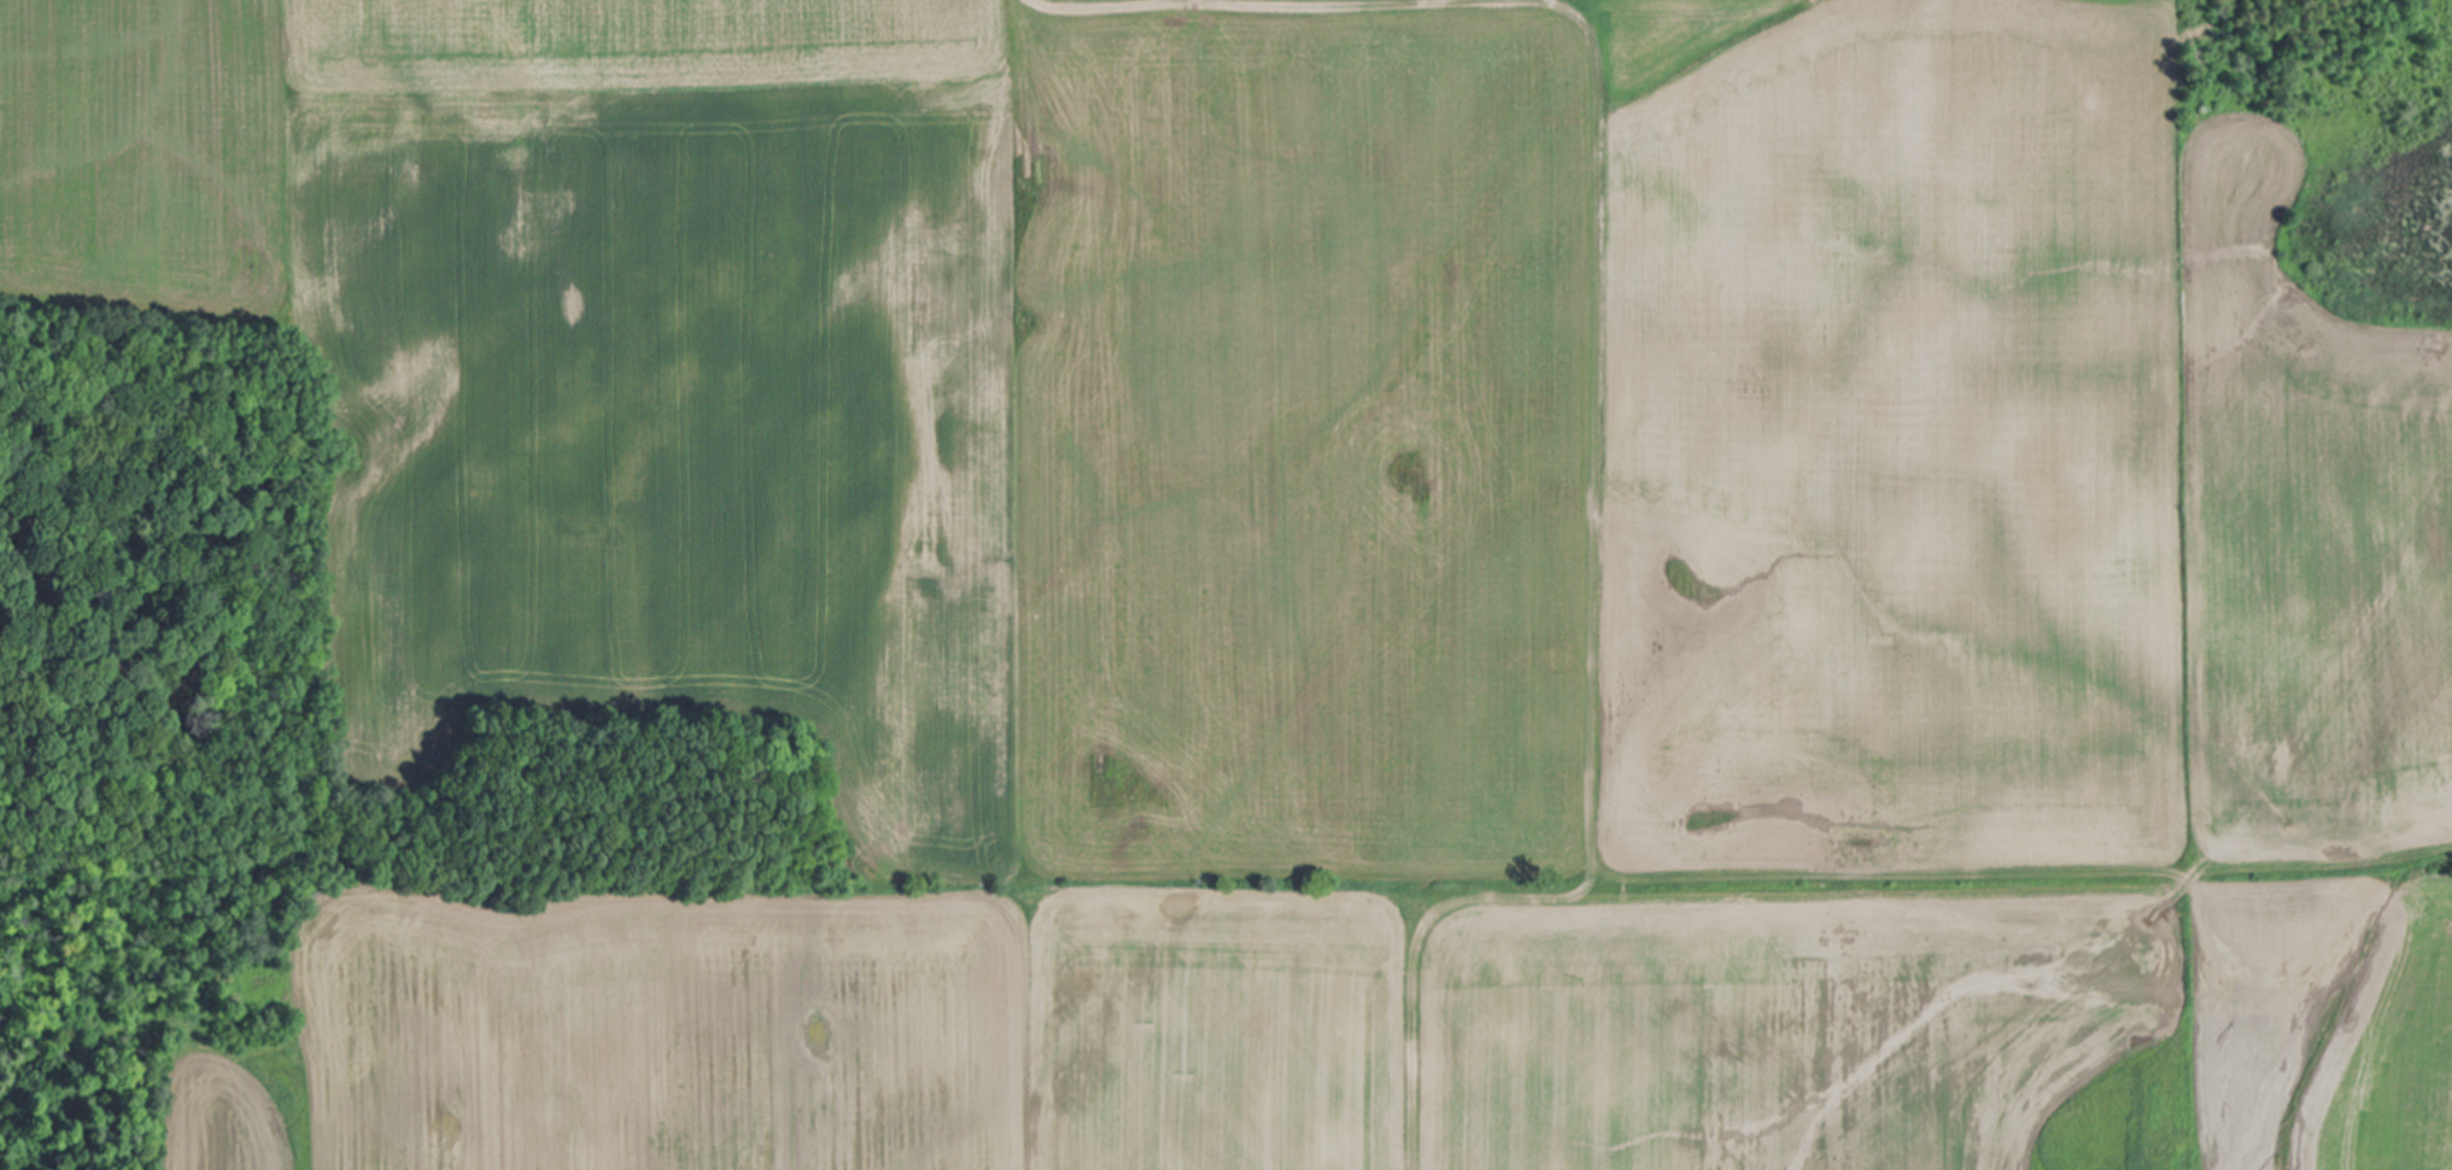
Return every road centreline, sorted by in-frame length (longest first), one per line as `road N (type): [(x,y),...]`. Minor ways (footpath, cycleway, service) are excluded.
road 1 (track): [(1036,0),(1077,8),(1570,1),(1594,14),(1603,43),(1602,826),(1591,855),(1558,871),(1457,870),(1429,876),(1416,900),(1415,1169)]

